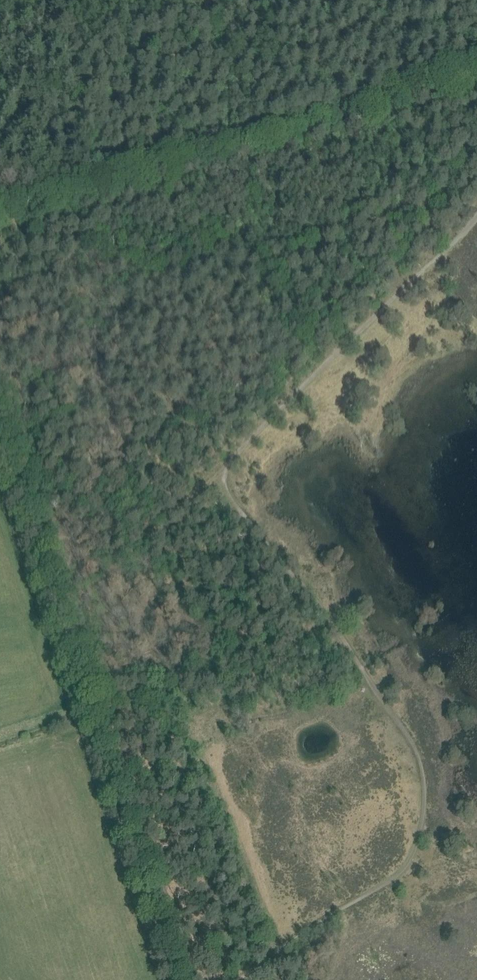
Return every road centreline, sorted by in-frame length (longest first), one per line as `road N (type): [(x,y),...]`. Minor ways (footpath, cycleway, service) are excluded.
road 1 (track): [(240,979),(408,871),(425,819),(426,778),(335,628),(241,513),(225,484),(232,460),(476,215)]
road 2 (track): [(0,421),(177,979)]
road 3 (track): [(476,77),(0,209)]

